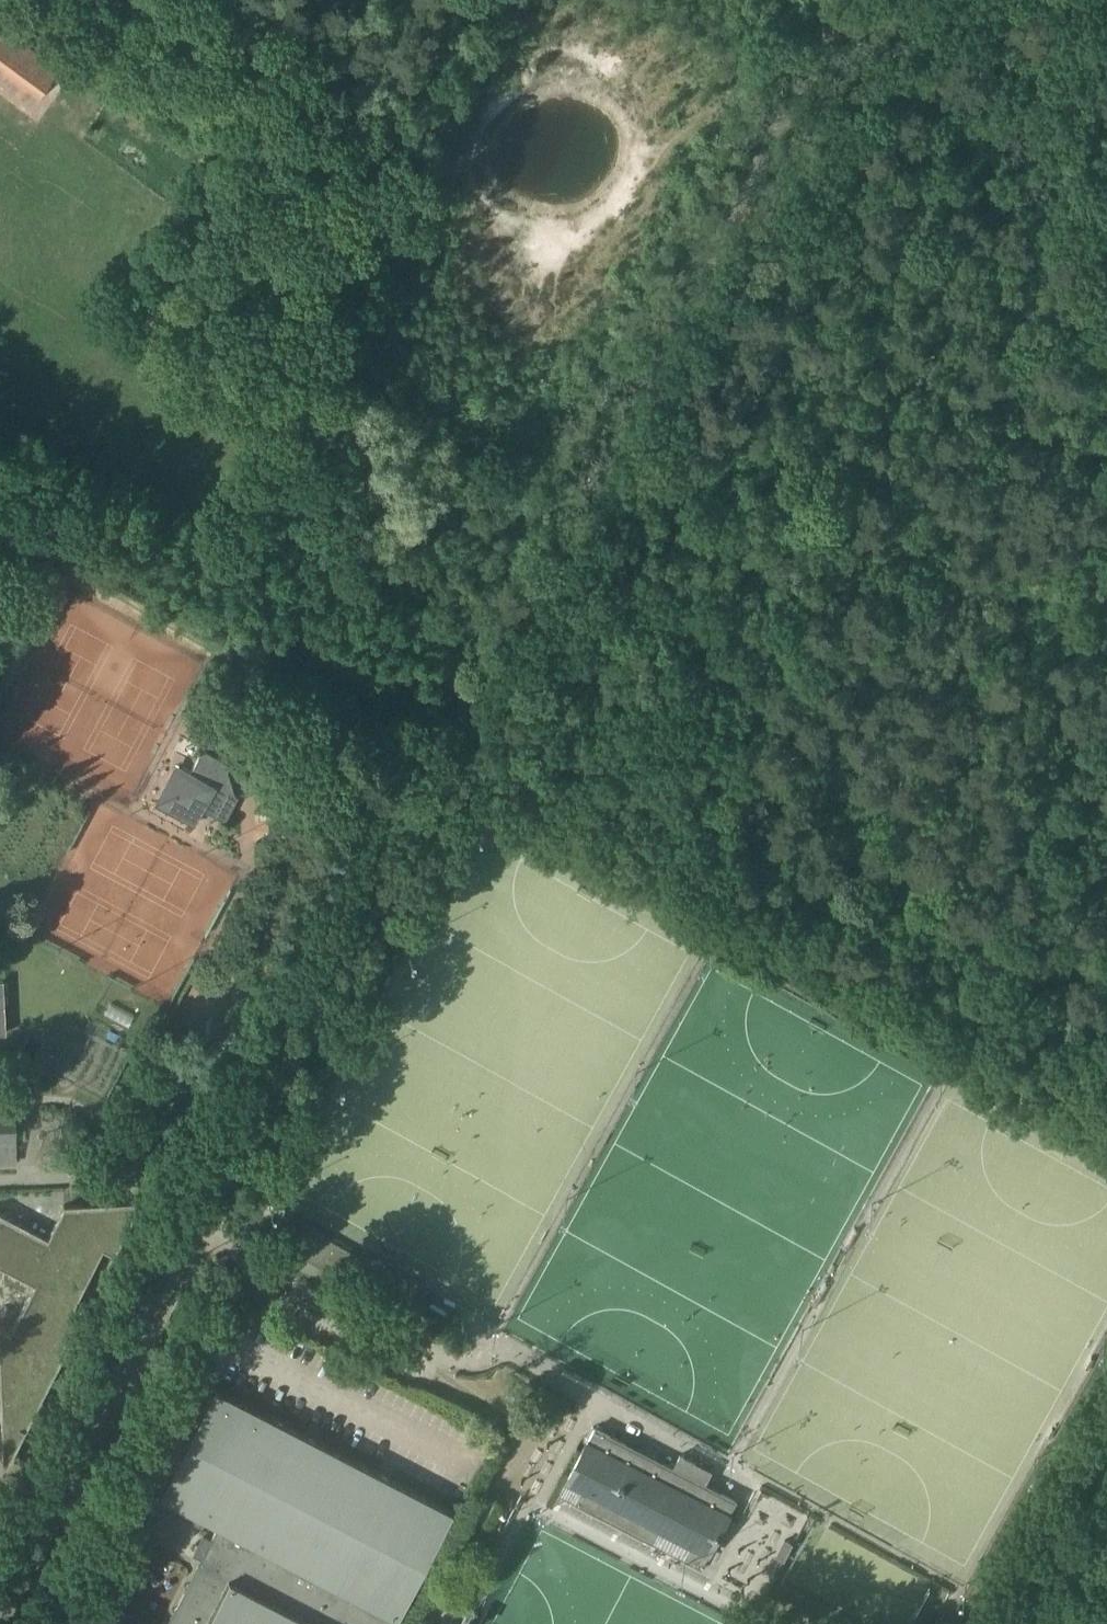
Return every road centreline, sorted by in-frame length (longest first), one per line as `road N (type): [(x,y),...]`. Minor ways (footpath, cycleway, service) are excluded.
road 1 (unclassified): [(0,1614),(489,685)]

